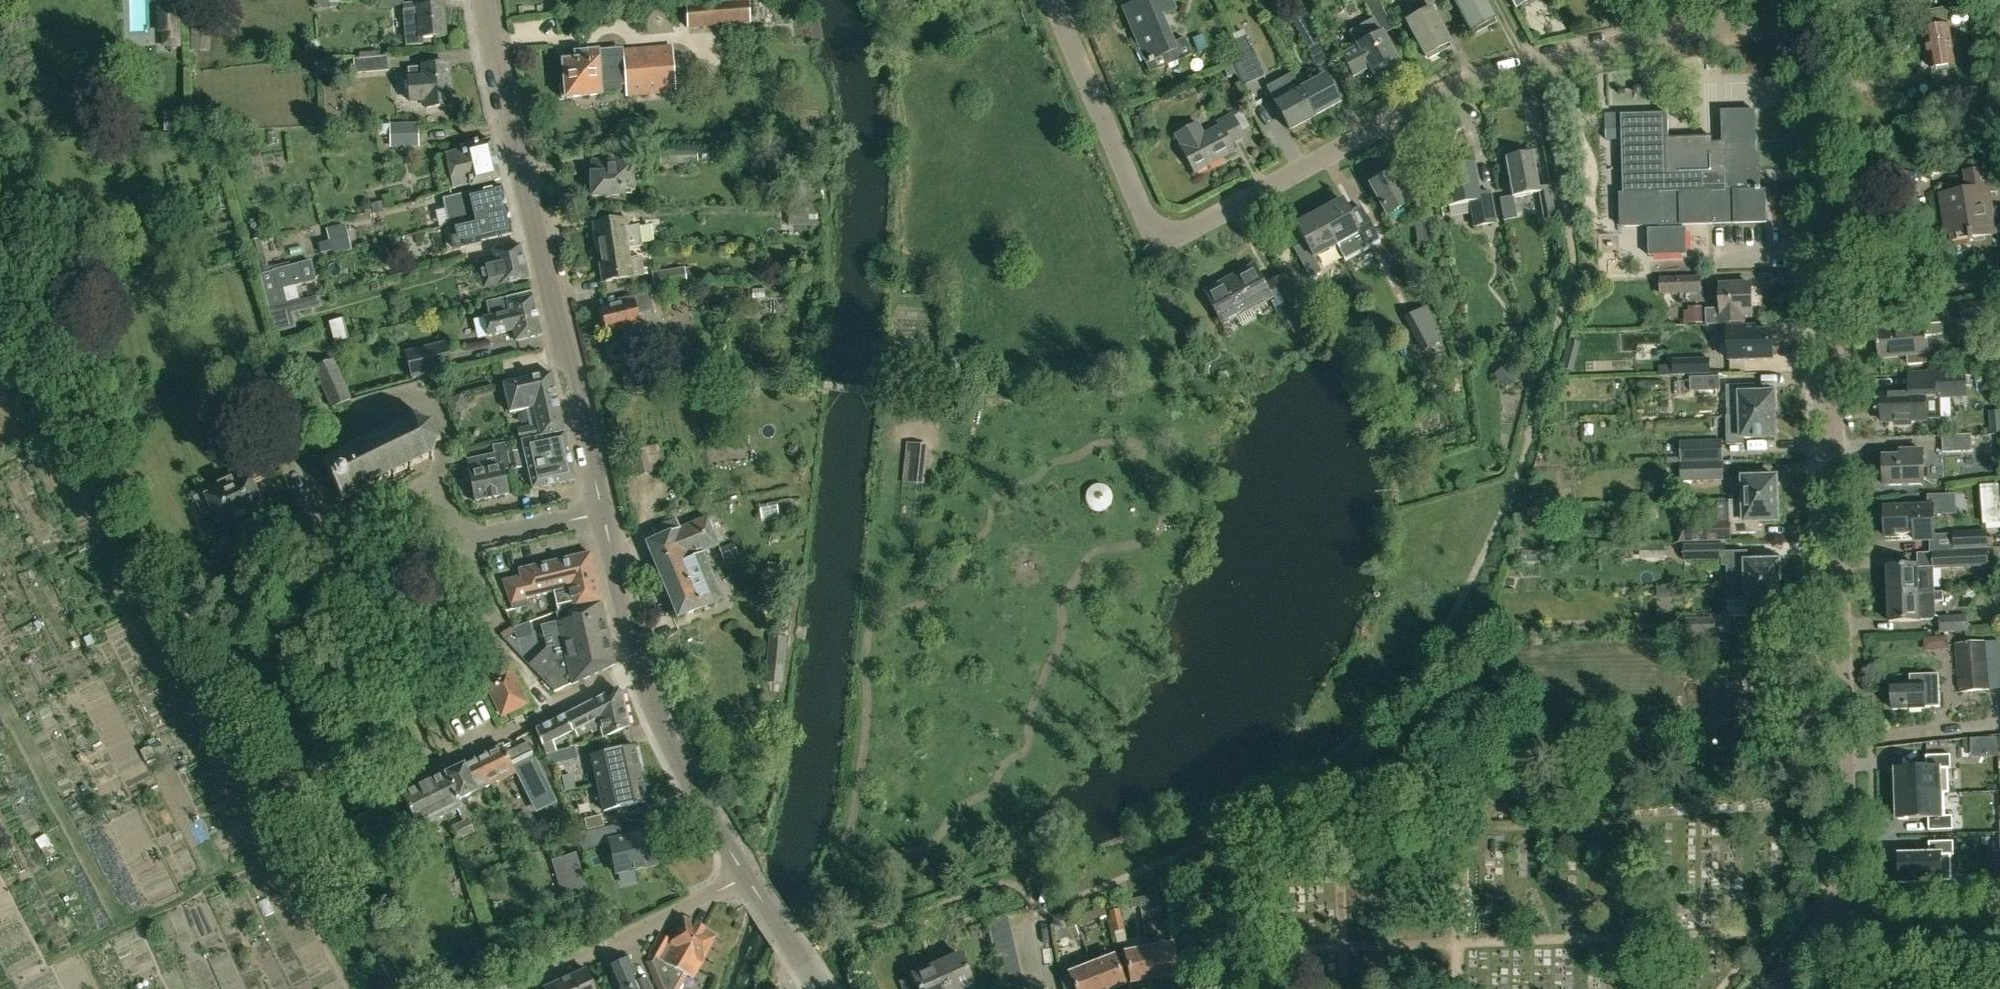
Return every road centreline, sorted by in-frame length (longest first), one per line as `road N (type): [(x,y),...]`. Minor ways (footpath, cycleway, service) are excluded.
road 1 (unclassified): [(1839,901),(1847,855),(1846,751),(1825,138),(1793,12)]
road 2 (residential): [(1165,238),(1495,73),(1793,12)]
road 3 (tertiary): [(604,505),(481,0)]
road 4 (track): [(399,988),(173,578)]
road 5 (residential): [(309,821),(640,669)]
road 6 (track): [(173,578),(0,274)]
road 7 (residential): [(435,488),(445,436),(426,394),(288,440),(328,536)]
road 8 (residential): [(1165,238),(1152,232),(1058,0)]
road 9 (residential): [(513,988),(636,935),(747,873)]
road 10 (tertiary): [(747,873),(669,742),(640,669)]
road 11 (tertiary): [(640,669),(604,505)]
road 12 (residential): [(1999,934),(1894,929),(1839,901)]
road 13 (residential): [(460,539),(604,505)]
road 14 (tertiary): [(820,988),(747,873)]

